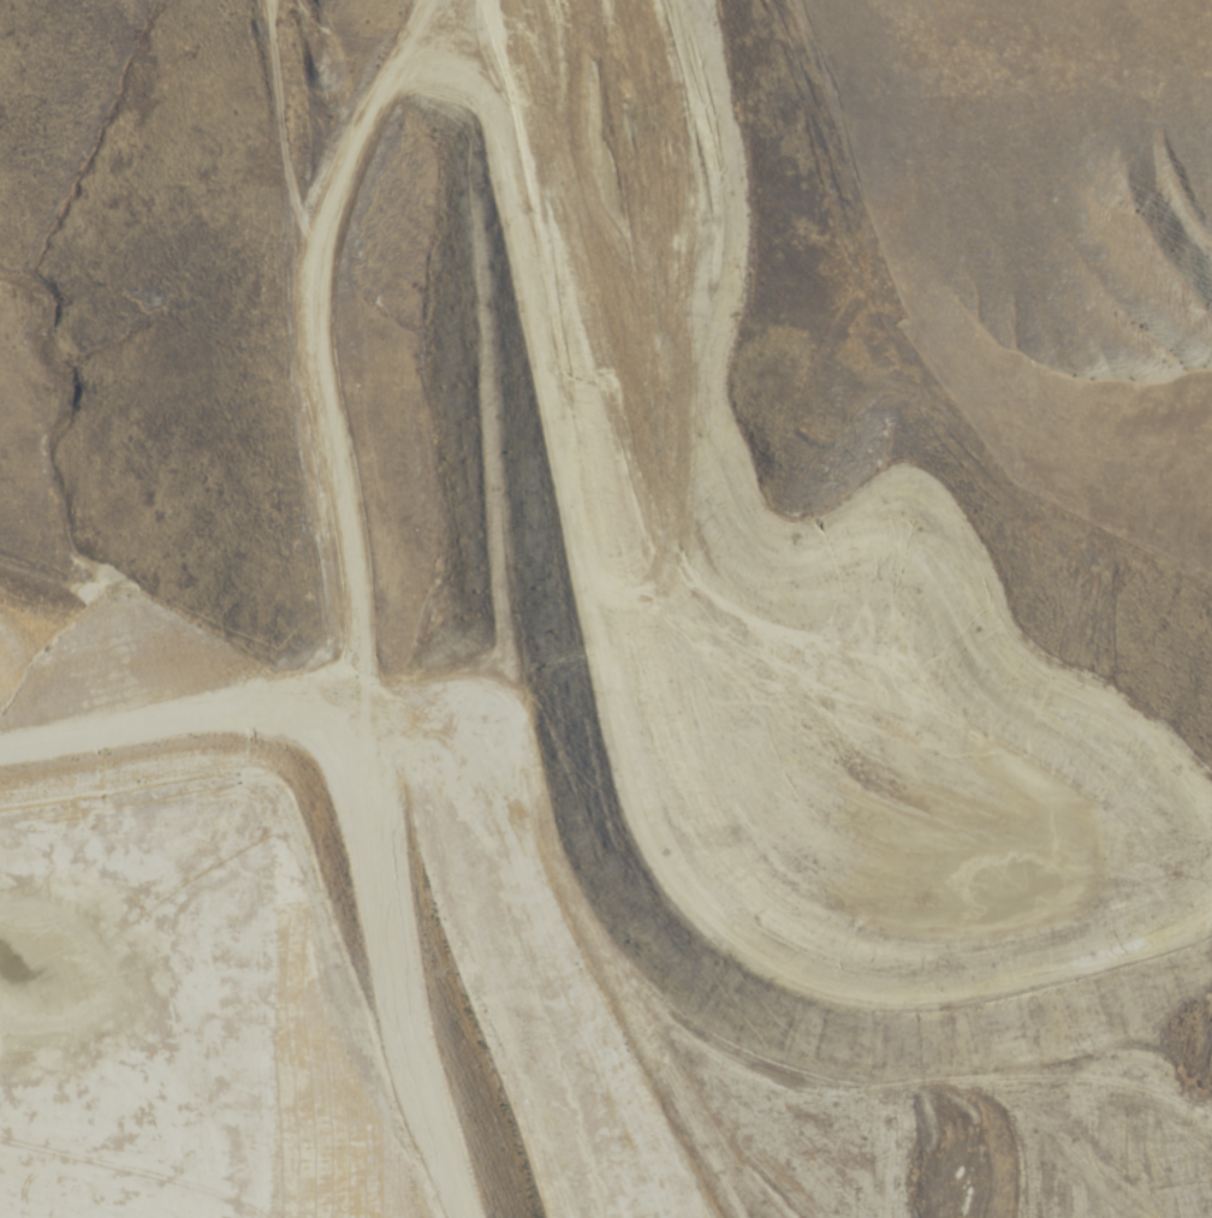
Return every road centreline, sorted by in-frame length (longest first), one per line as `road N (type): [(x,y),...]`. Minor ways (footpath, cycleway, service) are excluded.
road 1 (track): [(389,1217),(360,693),(214,0)]
road 2 (track): [(360,693),(180,714)]
road 3 (track): [(158,717),(0,737)]

